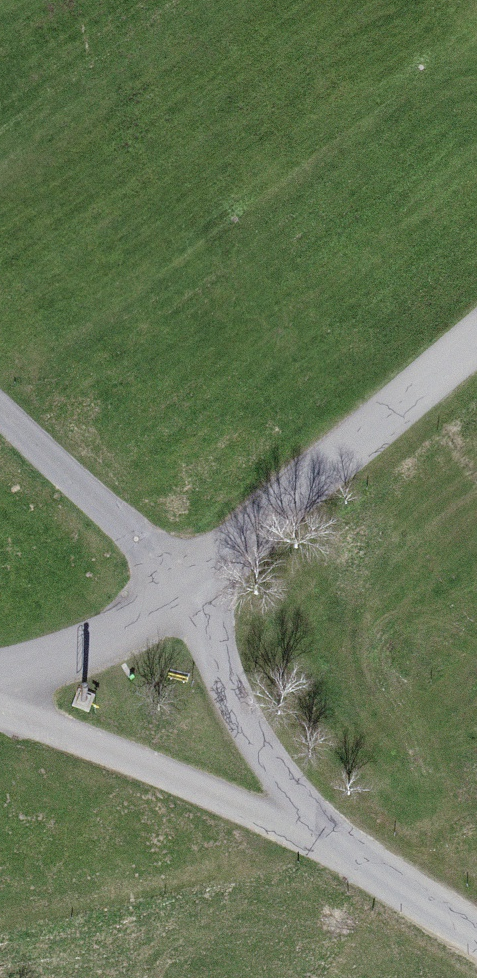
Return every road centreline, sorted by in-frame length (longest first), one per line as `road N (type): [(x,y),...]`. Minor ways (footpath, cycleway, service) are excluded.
road 1 (unclassified): [(476,335),(186,586)]
road 2 (unclassified): [(0,704),(327,842)]
road 3 (unclassified): [(186,586),(242,714),(327,842)]
road 4 (unclassified): [(0,412),(186,586)]
road 5 (unclassified): [(186,586),(109,642),(0,678)]
road 6 (unclassified): [(327,842),(476,936)]

